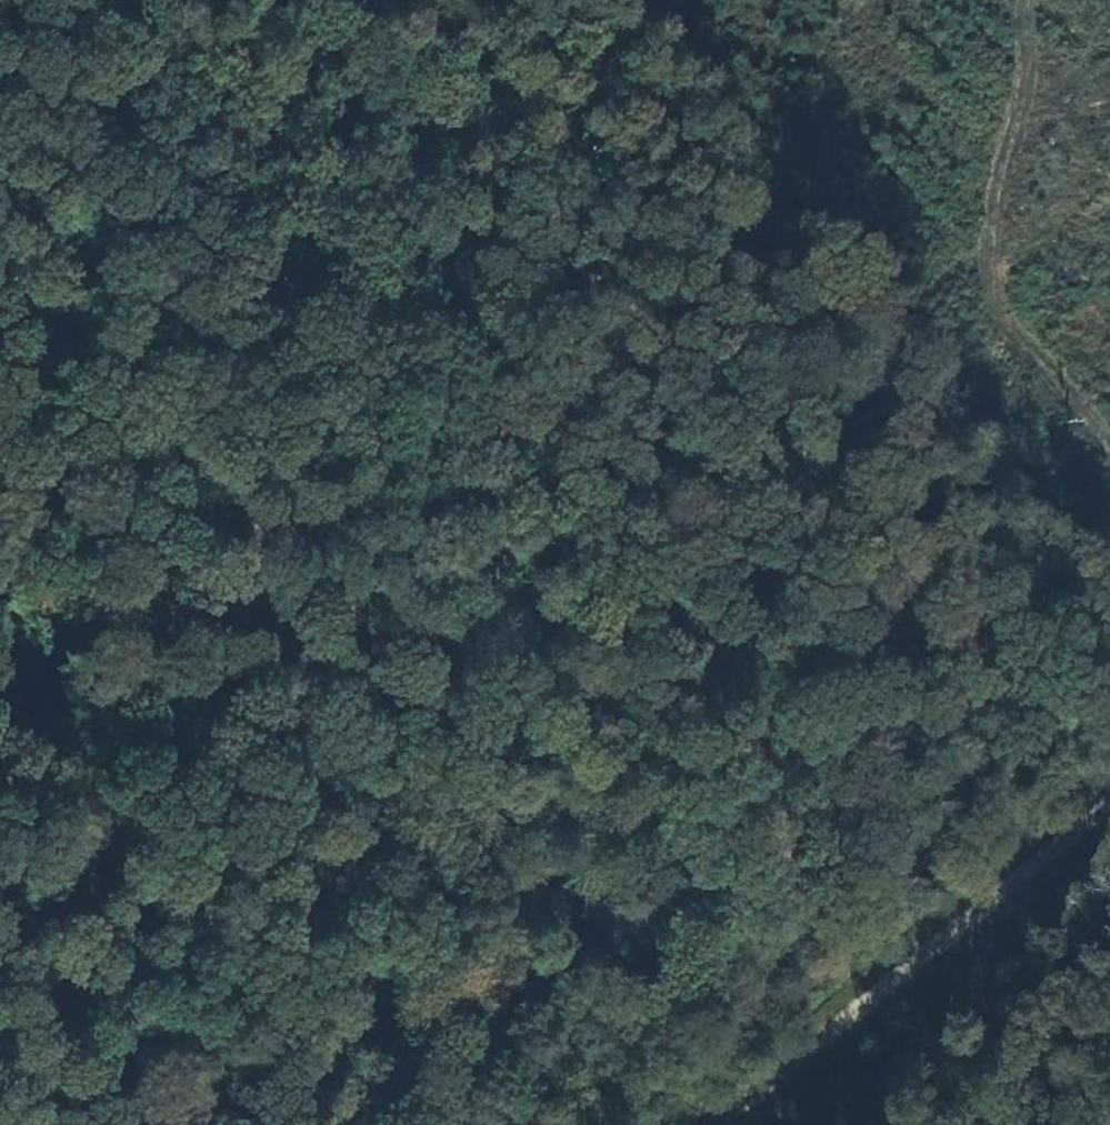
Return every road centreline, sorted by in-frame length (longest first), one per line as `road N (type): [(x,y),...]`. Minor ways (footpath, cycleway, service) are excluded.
road 1 (track): [(1109,799),(713,1124)]

